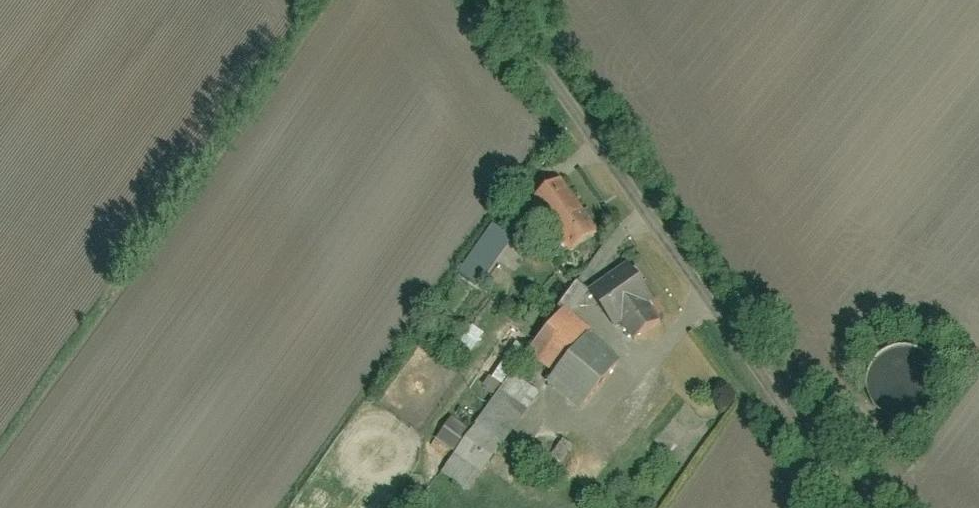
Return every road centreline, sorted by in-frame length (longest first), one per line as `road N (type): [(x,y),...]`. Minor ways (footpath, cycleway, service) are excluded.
road 1 (residential): [(855,507),(493,0)]

